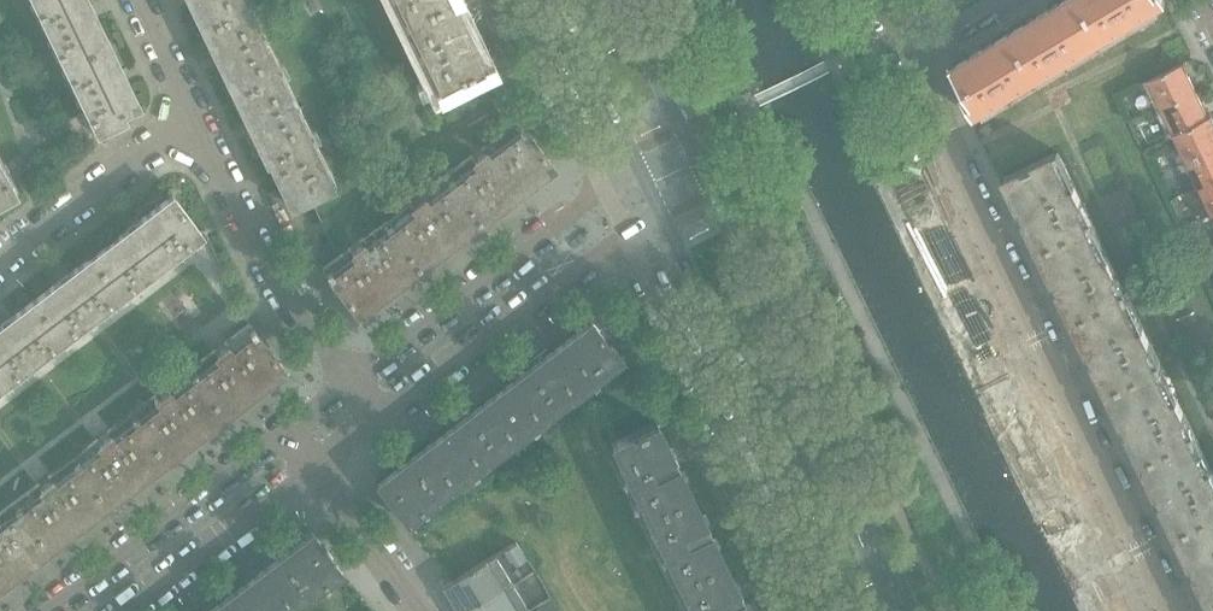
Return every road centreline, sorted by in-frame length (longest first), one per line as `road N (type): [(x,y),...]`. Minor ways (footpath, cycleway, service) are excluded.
road 1 (residential): [(1170,610),(913,67)]
road 2 (secondary): [(909,610),(692,172)]
road 3 (secondary): [(658,200),(858,610)]
road 4 (residential): [(606,243),(786,610)]
road 5 (residential): [(299,425),(49,610)]
road 6 (residential): [(352,384),(192,118)]
road 7 (residential): [(585,196),(352,384)]
road 8 (residential): [(374,416),(606,243)]
road 9 (residential): [(125,610),(321,464)]
road 10 (residential): [(0,260),(192,118)]
road 11 (residential): [(495,0),(585,196)]
road 12 (secondary): [(560,0),(637,157)]
road 13 (residential): [(417,610),(321,464)]
road 14 (secondary): [(673,129),(611,0)]
road 15 (residential): [(913,67),(1027,0)]
road 16 (residential): [(192,118),(135,0)]

